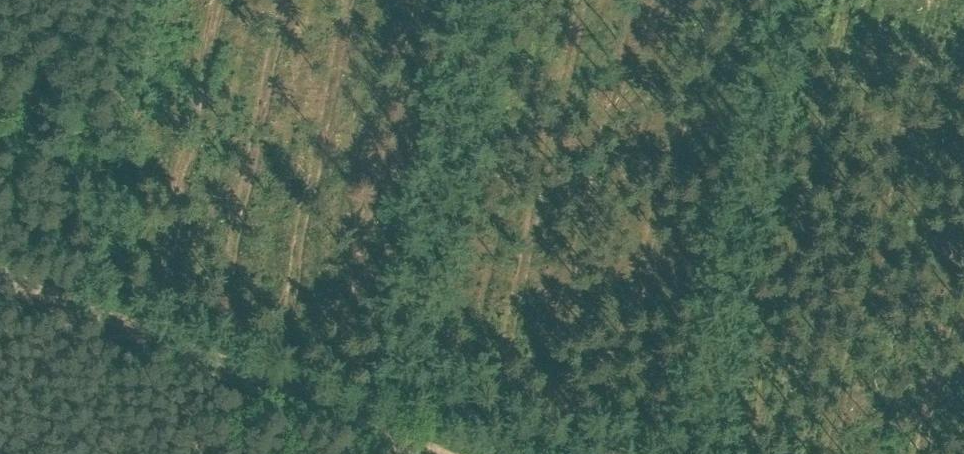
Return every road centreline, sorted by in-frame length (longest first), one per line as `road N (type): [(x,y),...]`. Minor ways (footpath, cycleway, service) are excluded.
road 1 (track): [(427,453),(0,257)]

